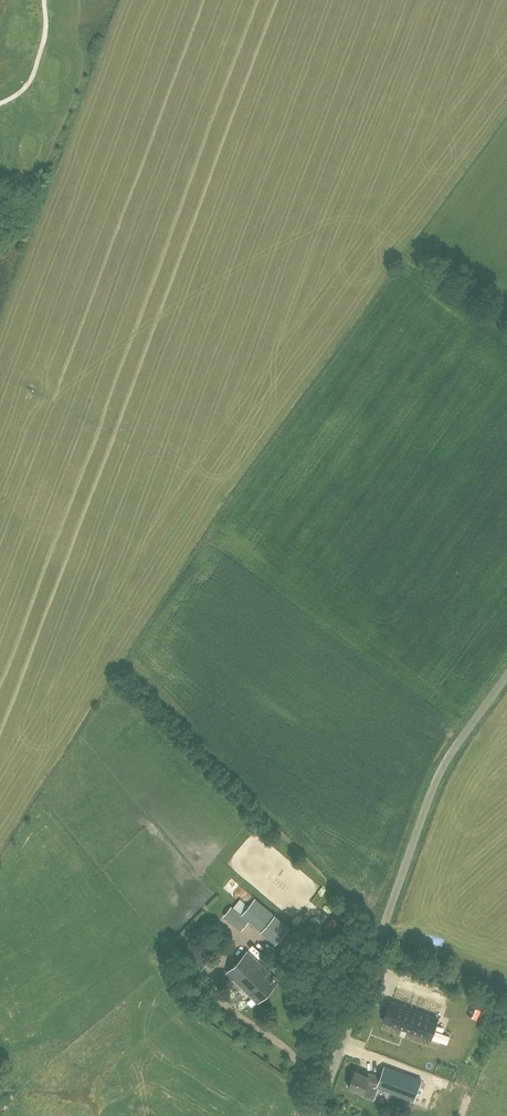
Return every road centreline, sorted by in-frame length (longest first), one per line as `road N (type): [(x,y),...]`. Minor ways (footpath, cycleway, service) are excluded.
road 1 (unclassified): [(317,1115),(436,785),(506,679)]

